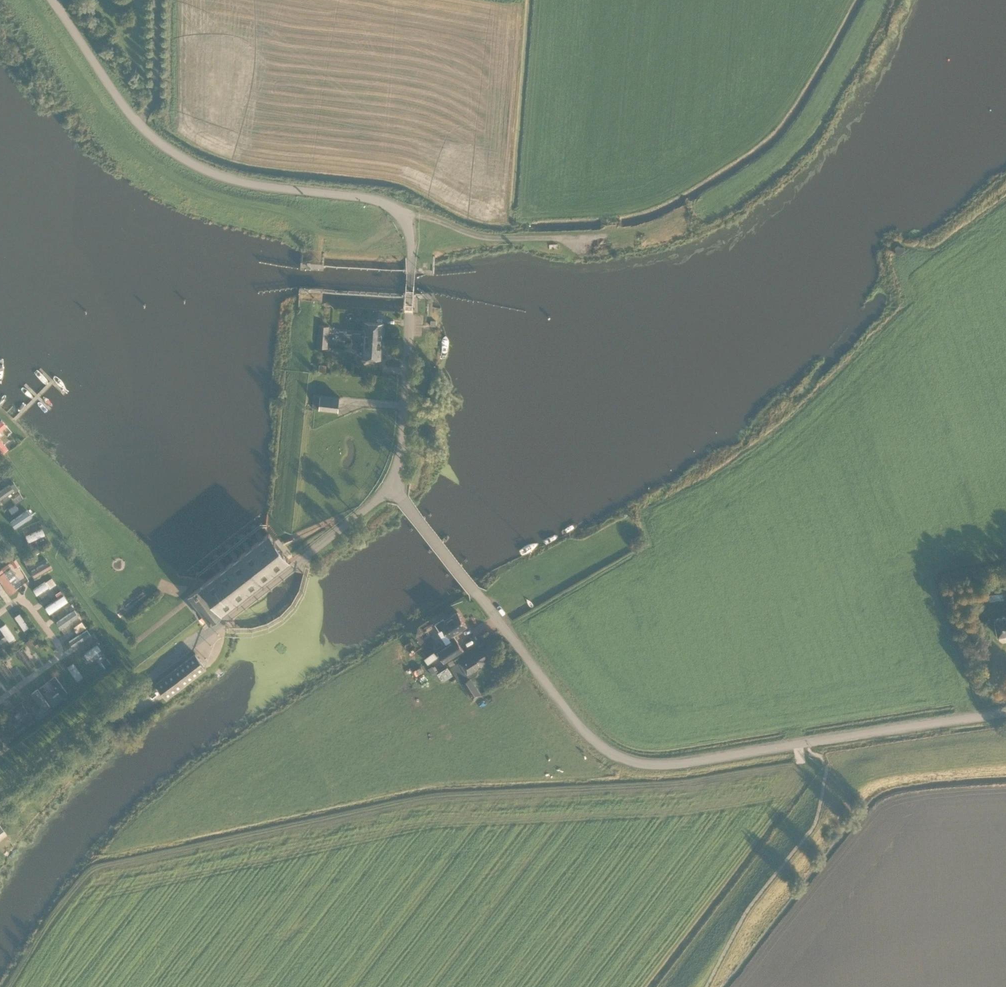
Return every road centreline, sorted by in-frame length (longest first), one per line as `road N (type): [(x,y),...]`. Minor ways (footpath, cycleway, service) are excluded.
road 1 (tertiary): [(1005,713),(628,767),(592,744),(390,484)]
road 2 (tertiary): [(390,484),(402,447),(408,218),(376,197),(241,180),(174,151),(139,123),(56,0)]
road 3 (unclassified): [(0,793),(390,484)]
road 4 (track): [(158,0),(156,94),(139,123)]

